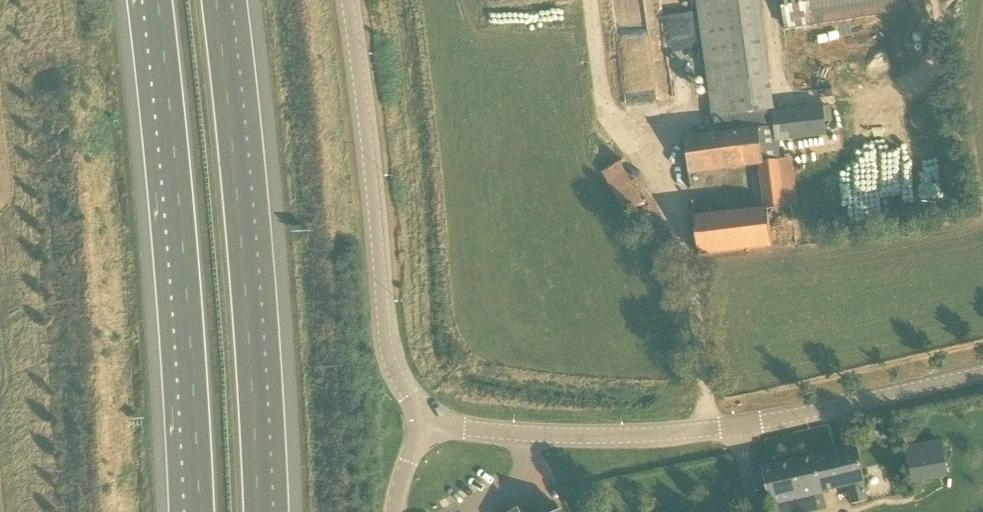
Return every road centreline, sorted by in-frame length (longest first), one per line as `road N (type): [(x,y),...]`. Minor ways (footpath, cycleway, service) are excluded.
road 1 (motorway): [(157,0),(177,181),(197,511)]
road 2 (motorway): [(254,511),(237,178),(216,0)]
road 3 (unclassified): [(344,0),(397,371),(431,423)]
road 4 (unclassified): [(431,423),(483,437),(737,437)]
road 5 (unclassified): [(737,437),(982,376)]

